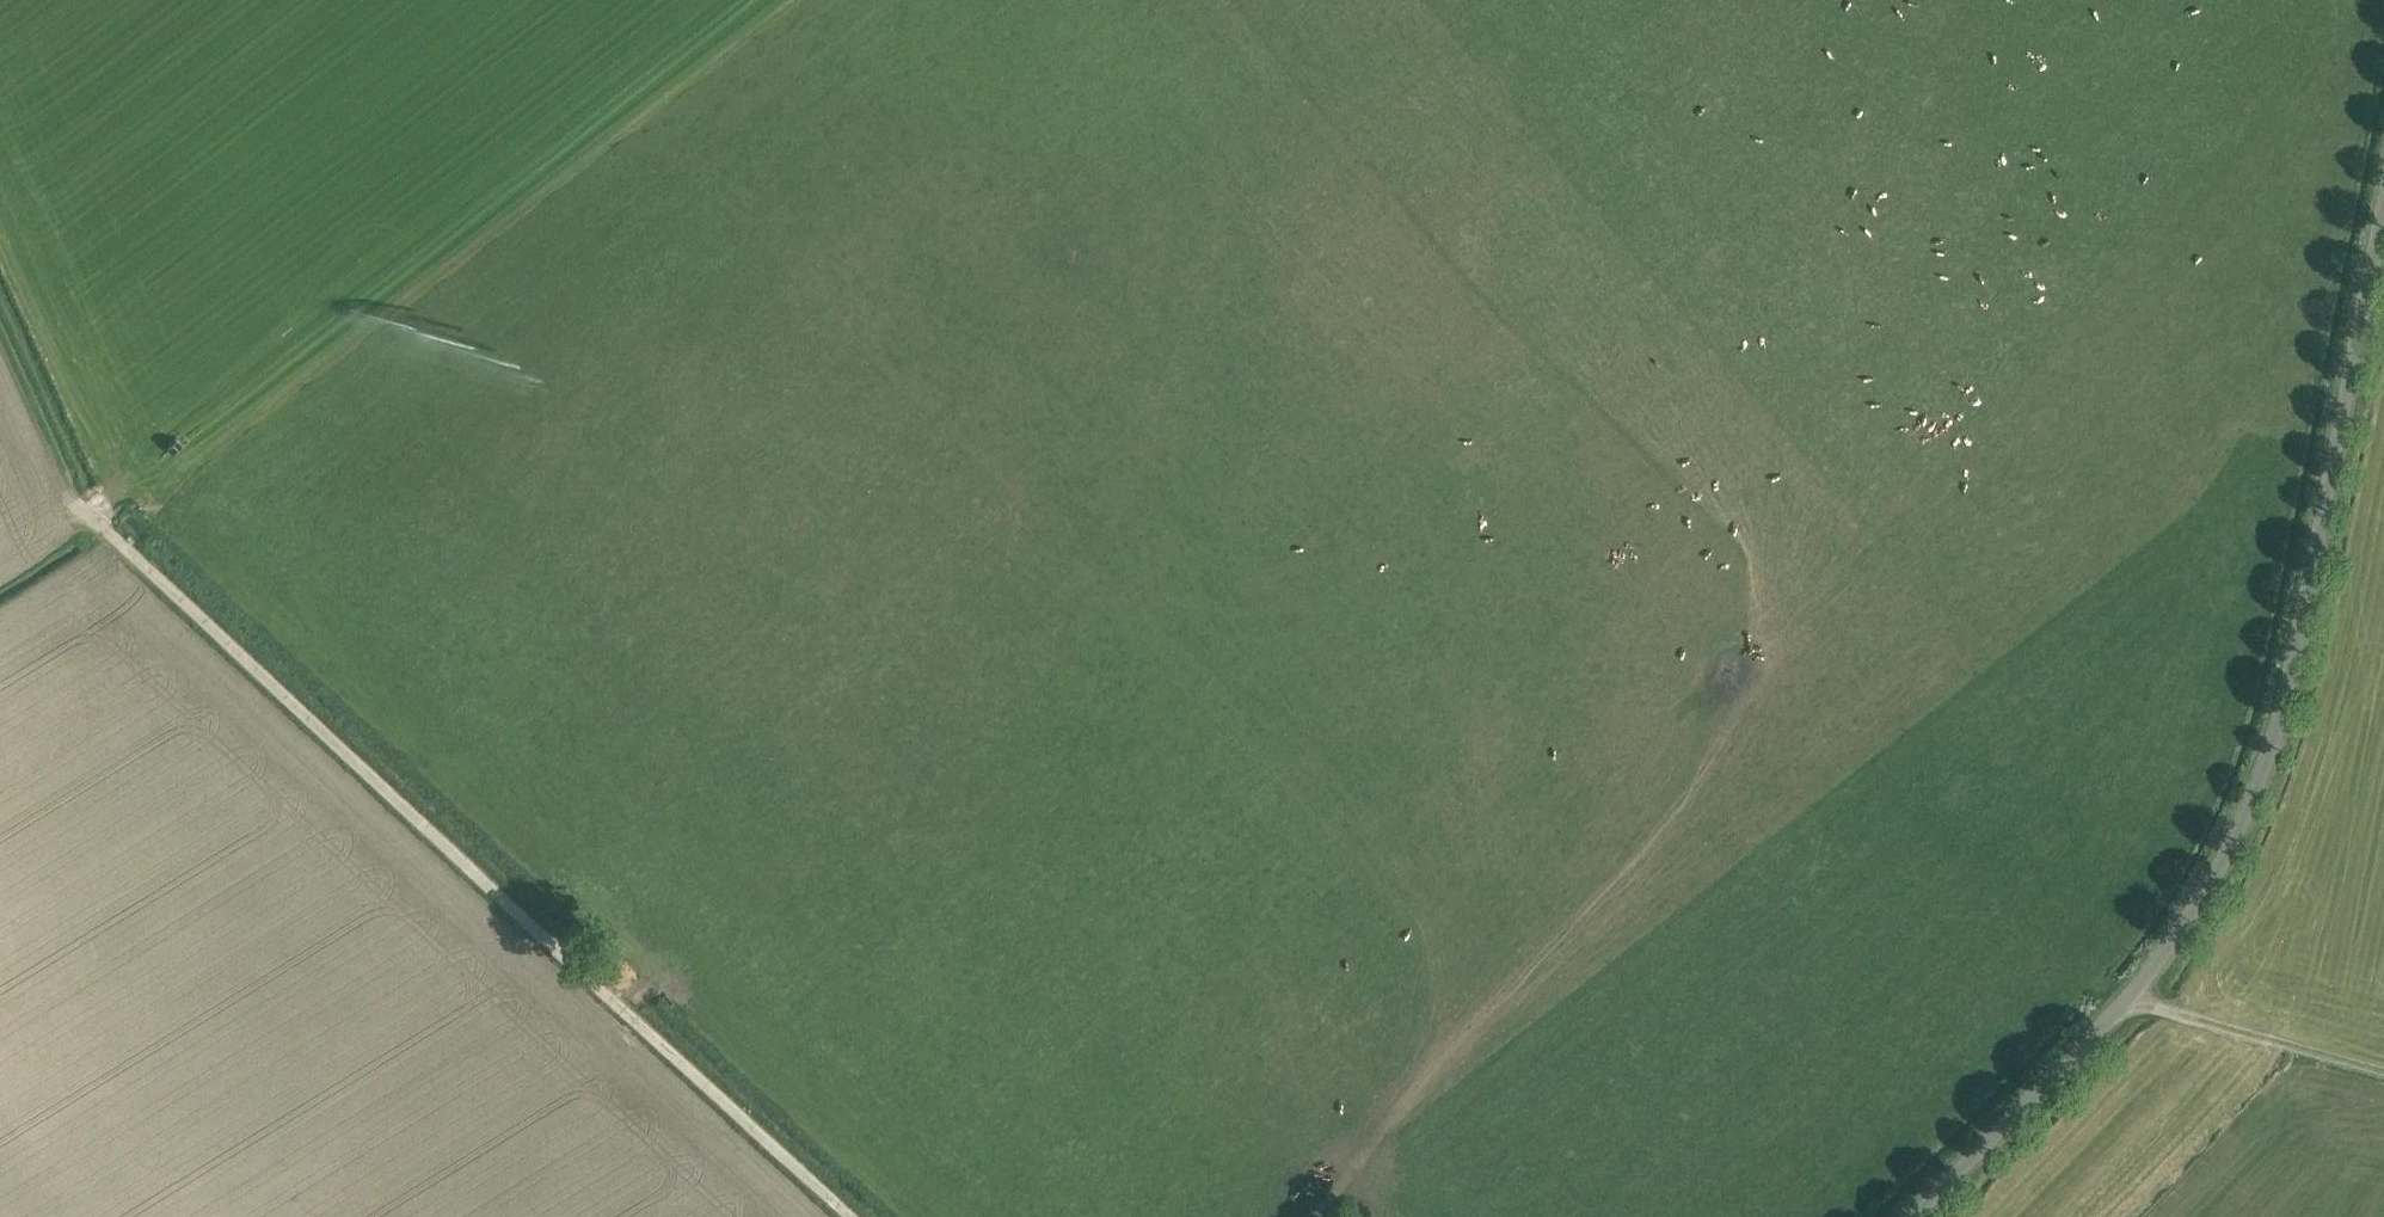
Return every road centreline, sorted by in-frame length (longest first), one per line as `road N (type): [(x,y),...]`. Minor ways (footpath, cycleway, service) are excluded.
road 1 (unclassified): [(1910,1216),(2156,956),(2248,786),(2287,658),(2383,196)]
road 2 (track): [(2117,998),(2383,1072)]

